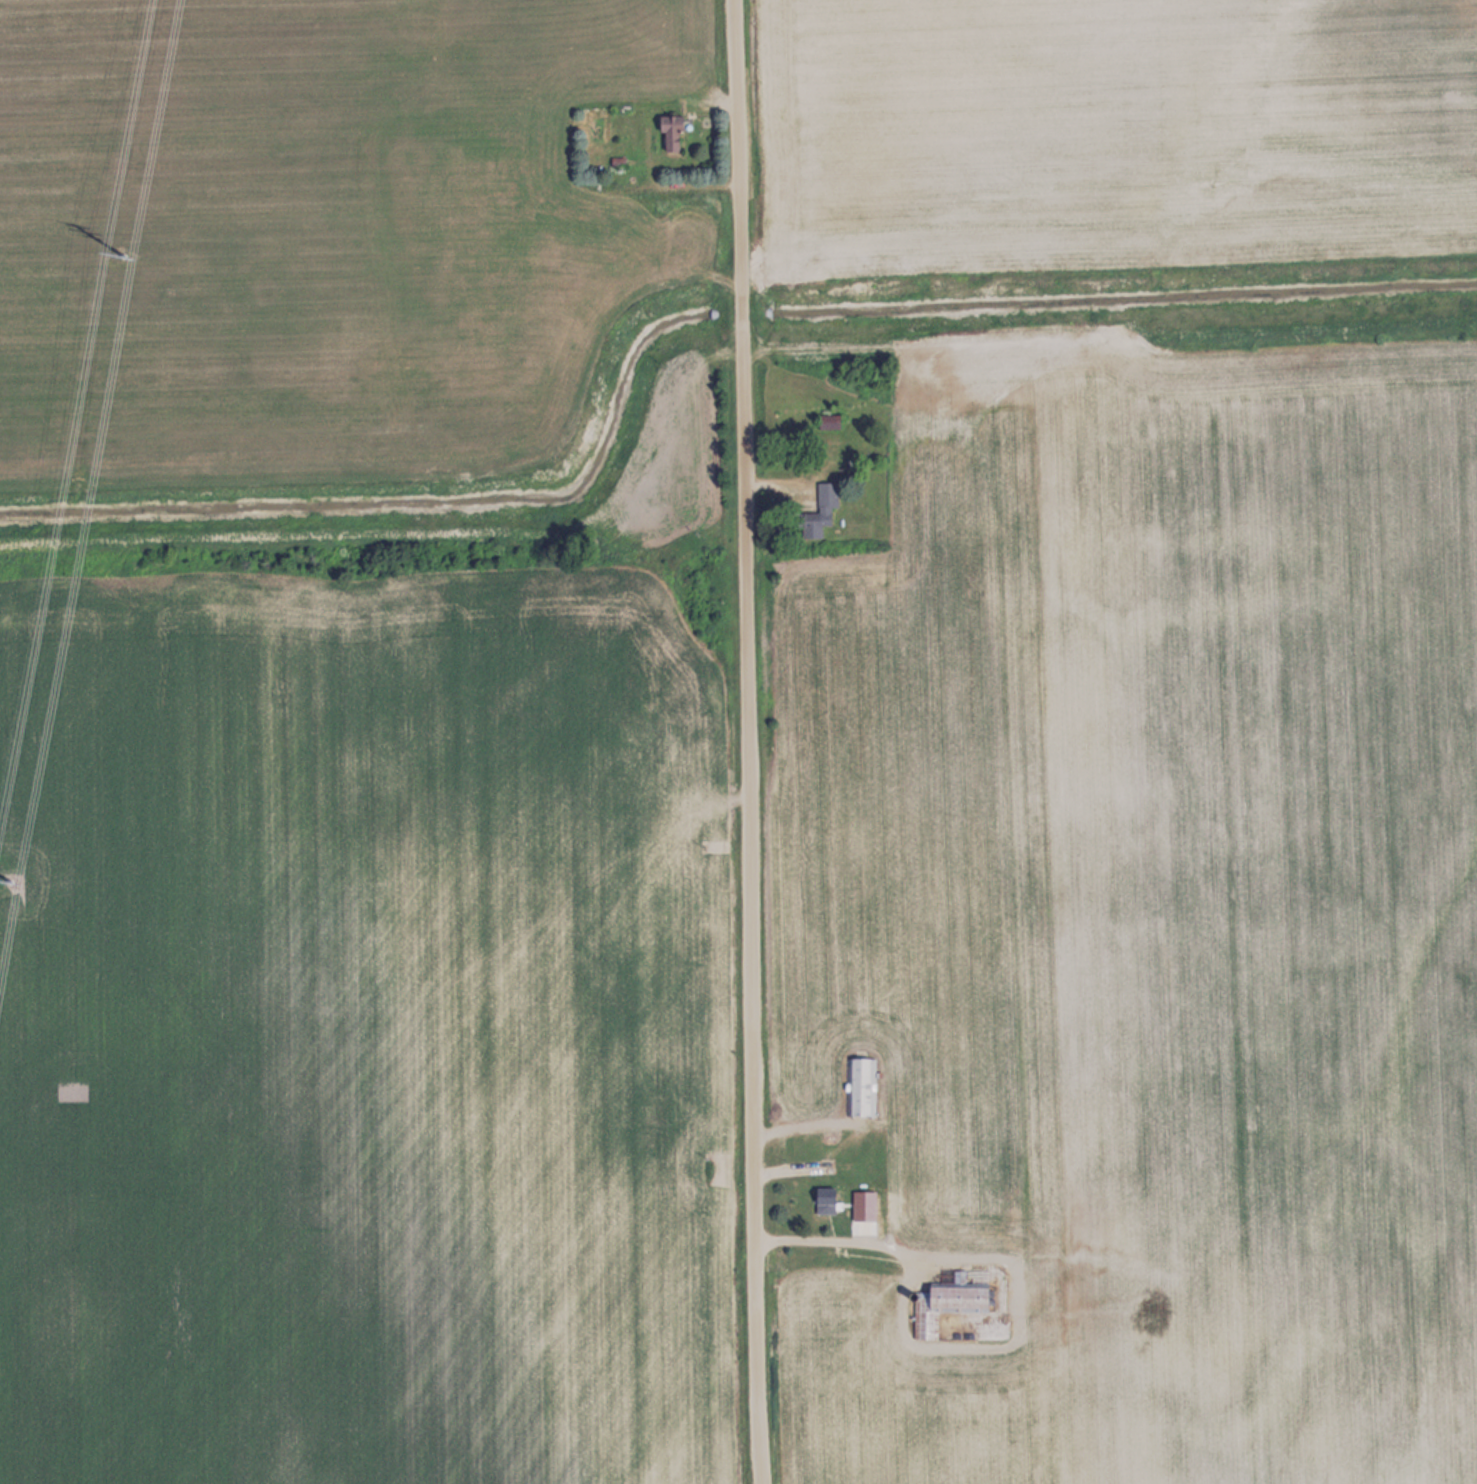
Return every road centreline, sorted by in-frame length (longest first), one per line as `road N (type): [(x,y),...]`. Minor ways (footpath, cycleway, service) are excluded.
road 1 (residential): [(759,1483),(734,0)]

